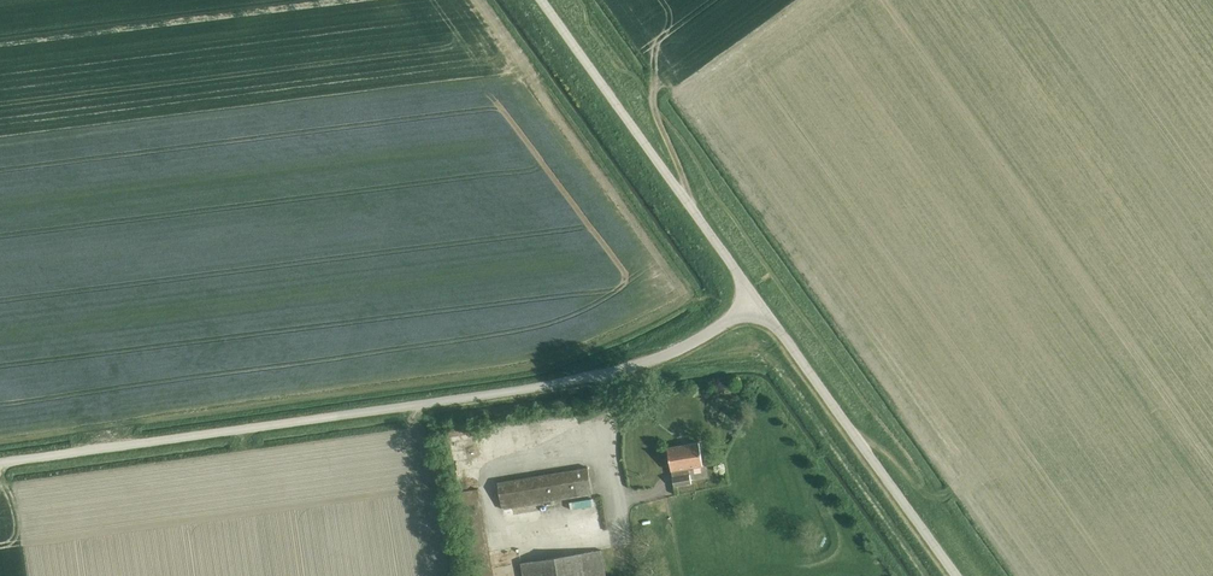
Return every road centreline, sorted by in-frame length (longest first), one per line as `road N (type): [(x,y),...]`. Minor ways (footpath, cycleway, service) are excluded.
road 1 (unclassified): [(0,461),(617,372),(704,336),(757,299)]
road 2 (unclassified): [(757,299),(540,0)]
road 3 (unclassified): [(959,575),(757,299)]

